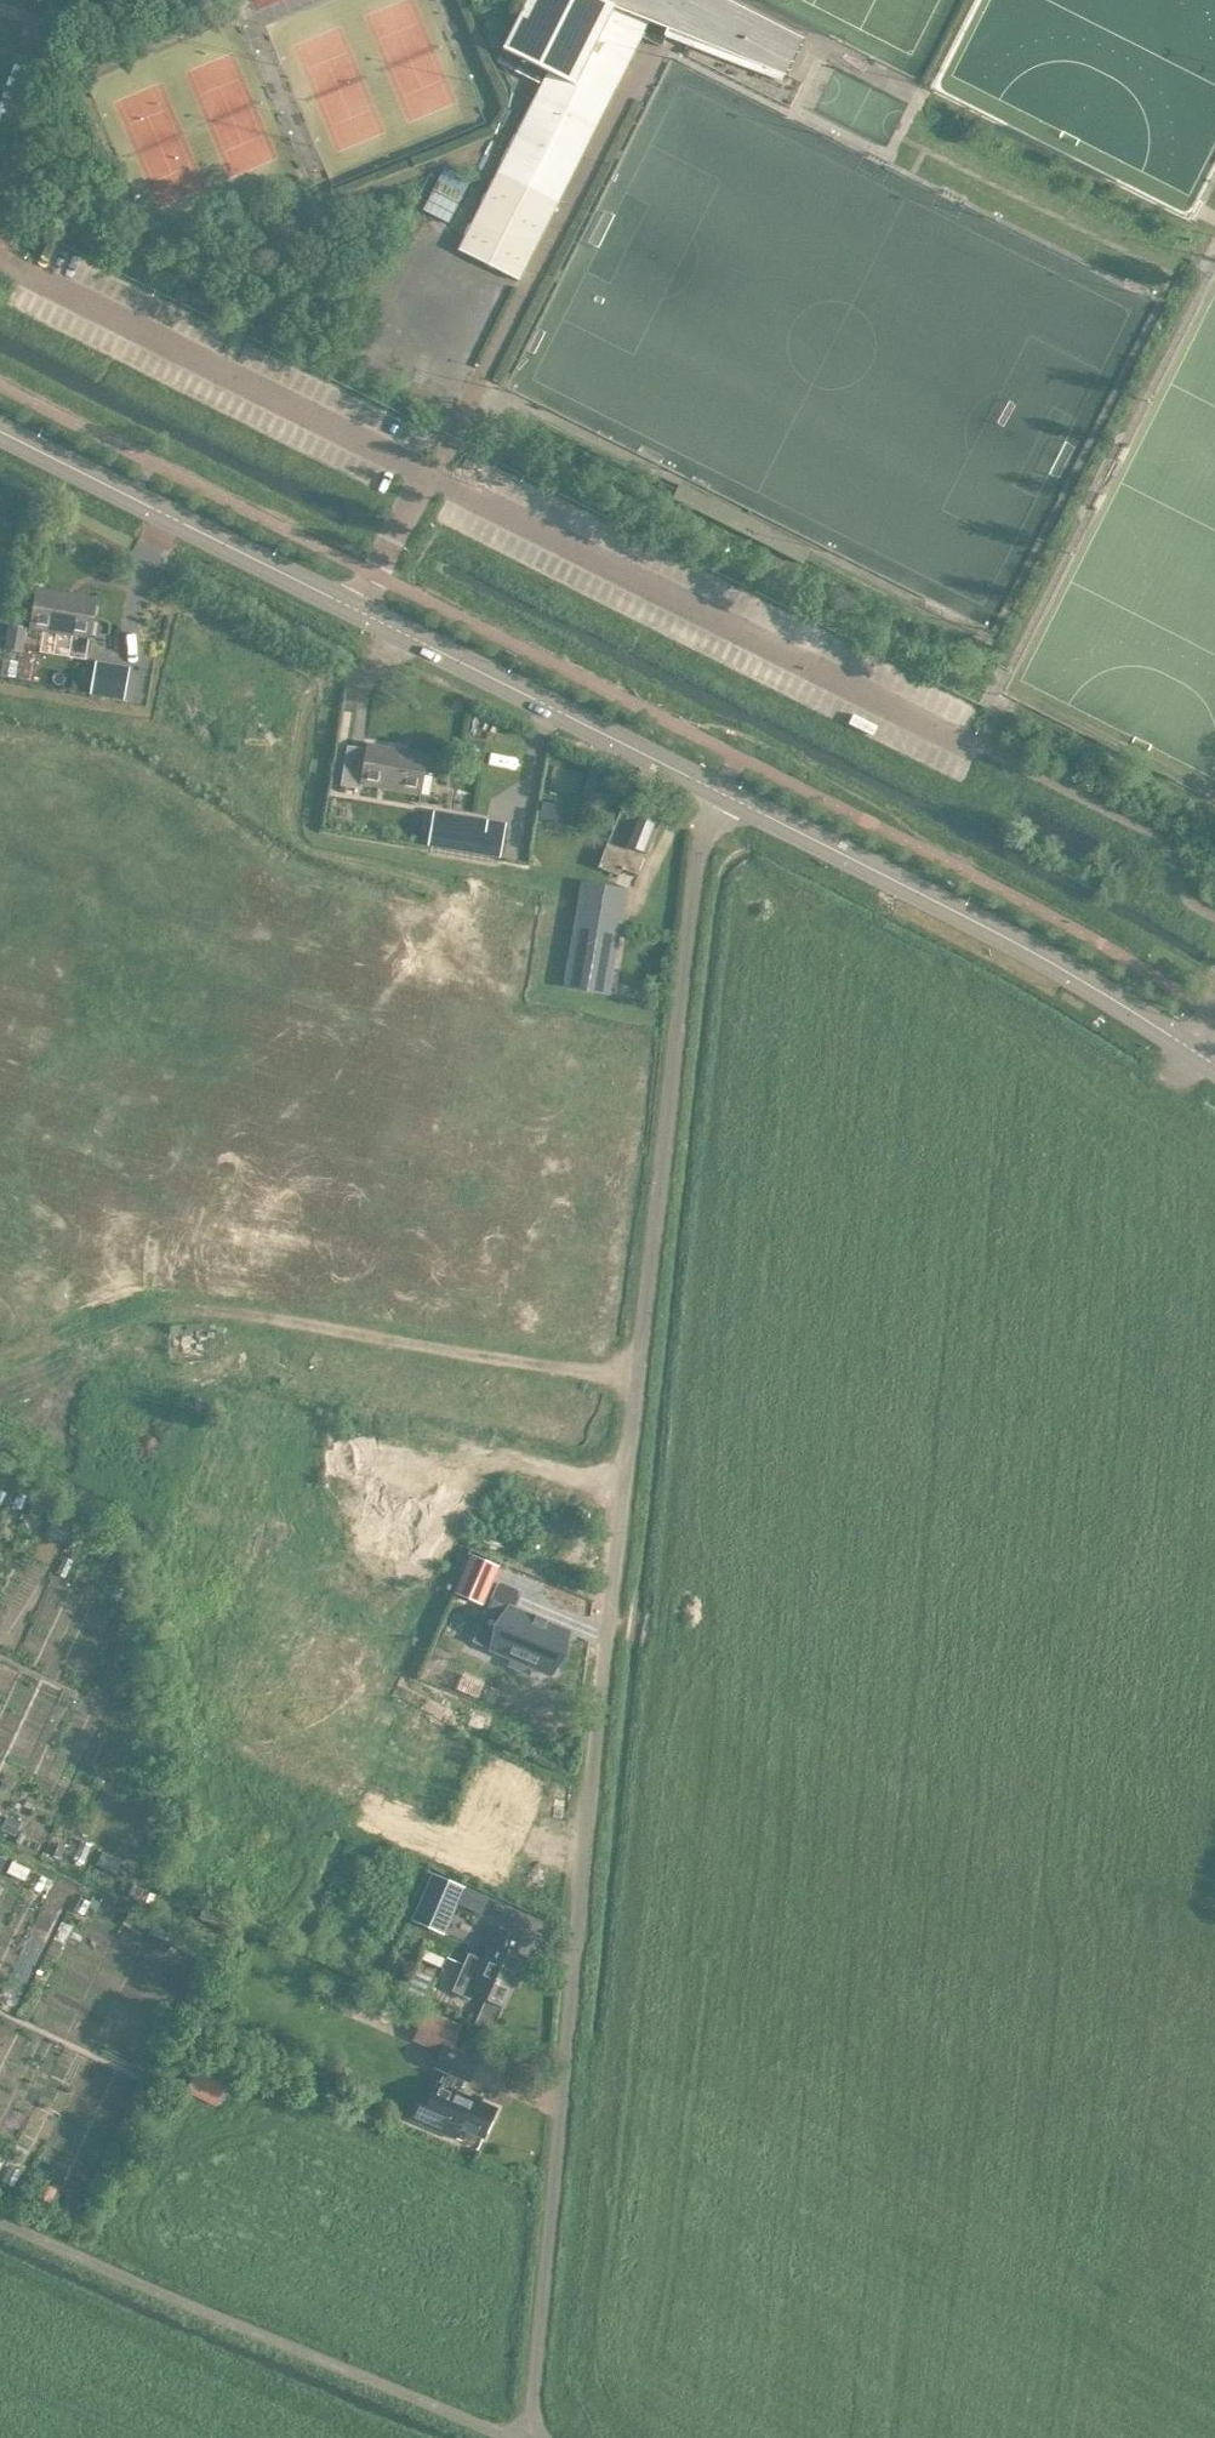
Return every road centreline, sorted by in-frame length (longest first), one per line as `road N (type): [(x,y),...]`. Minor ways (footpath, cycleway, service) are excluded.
road 1 (unclassified): [(515,2437),(693,863),(720,789)]
road 2 (tertiary): [(720,789),(0,427)]
road 3 (unclassified): [(508,2437),(0,2220)]
road 4 (tertiary): [(1189,1041),(720,789)]

